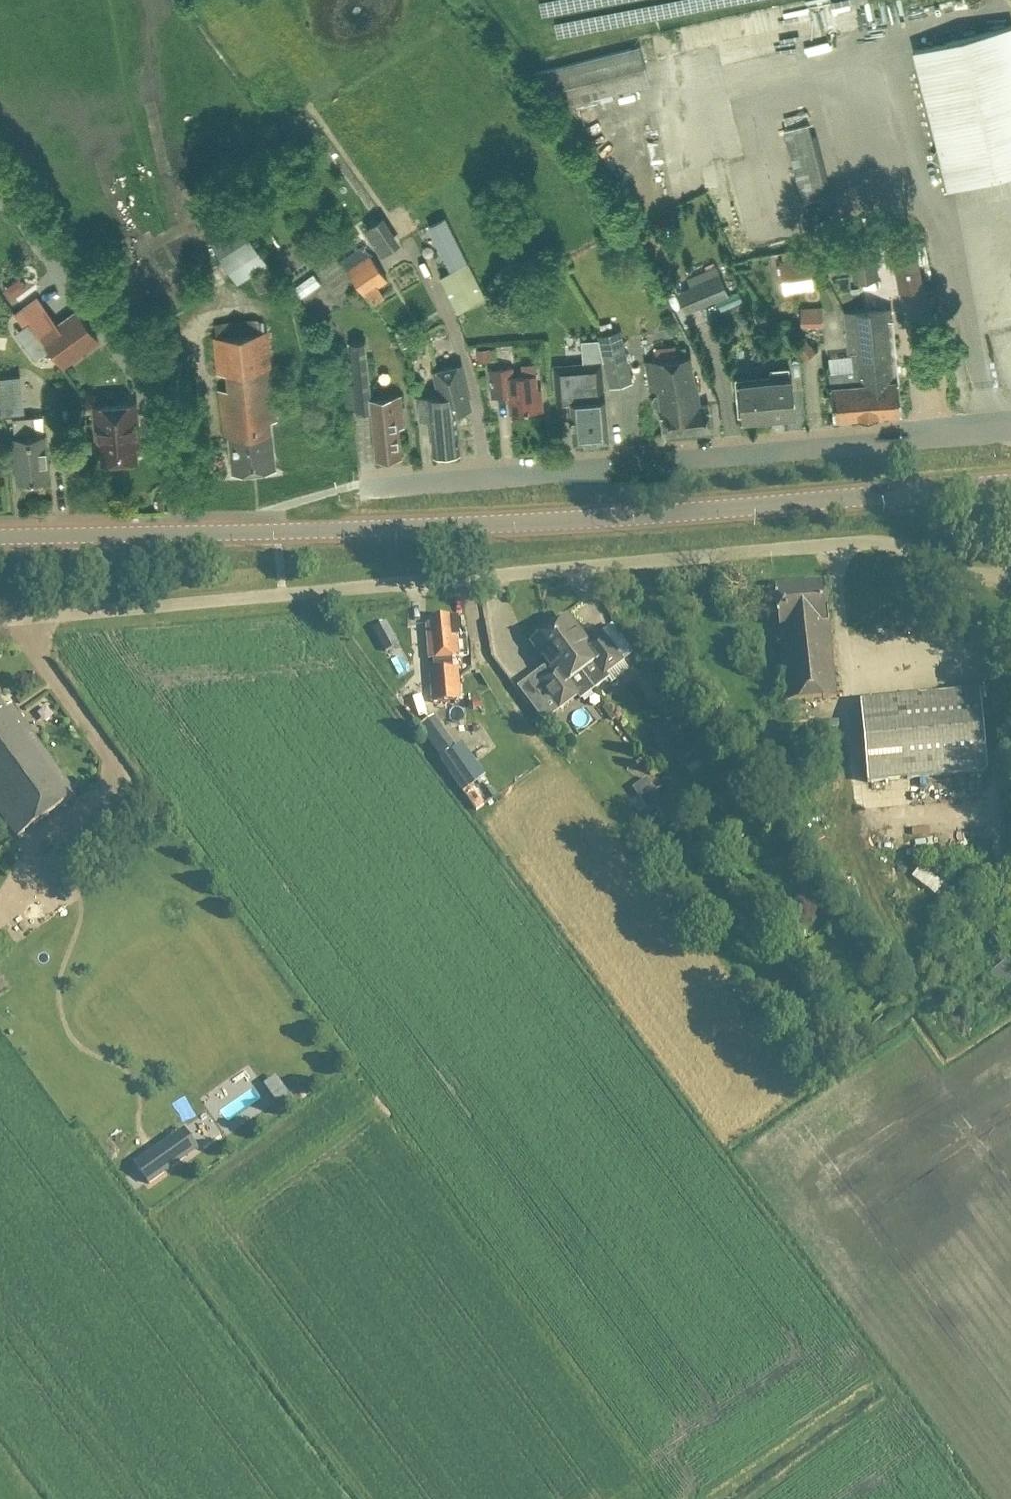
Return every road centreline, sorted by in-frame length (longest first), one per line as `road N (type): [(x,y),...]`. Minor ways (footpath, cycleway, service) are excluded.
road 1 (unclassified): [(0,623),(871,545),(1010,576)]
road 2 (tertiary): [(0,539),(478,526),(1010,485)]
road 3 (unclassified): [(352,485),(1010,434)]

